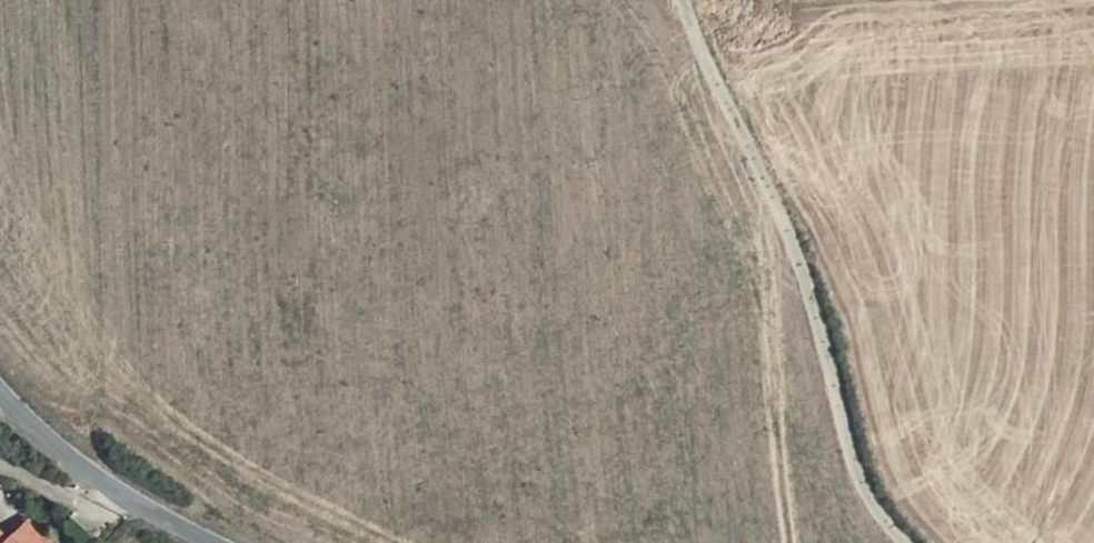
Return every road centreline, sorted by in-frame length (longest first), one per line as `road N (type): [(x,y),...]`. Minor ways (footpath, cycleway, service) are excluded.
road 1 (residential): [(677,0),(702,72),(767,198),(814,326),(852,484),(898,542)]
road 2 (unclassified): [(0,392),(94,486),(192,542)]

